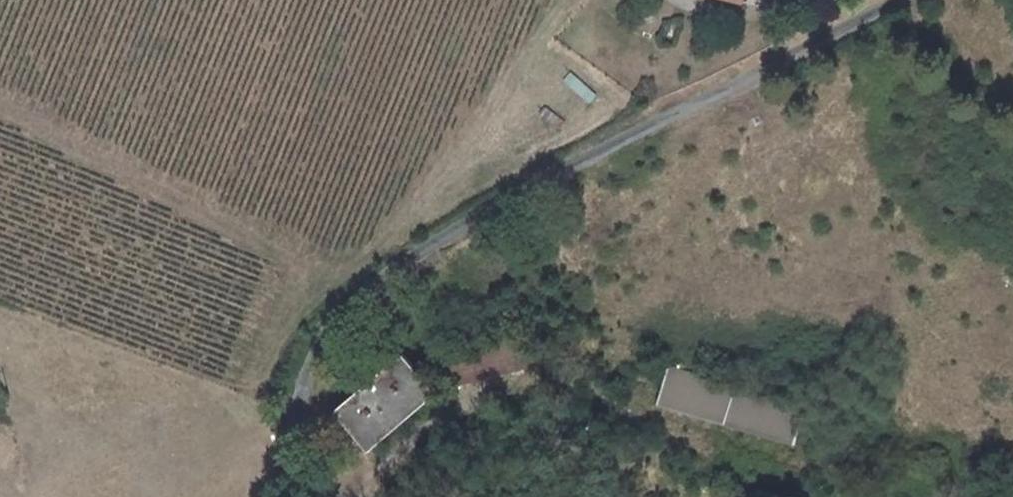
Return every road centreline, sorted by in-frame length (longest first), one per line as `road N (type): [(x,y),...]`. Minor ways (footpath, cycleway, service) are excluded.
road 1 (unclassified): [(898,0),(541,184),(417,257),(328,329),(300,406),(300,469),(309,496)]
road 2 (track): [(356,496),(448,415)]

